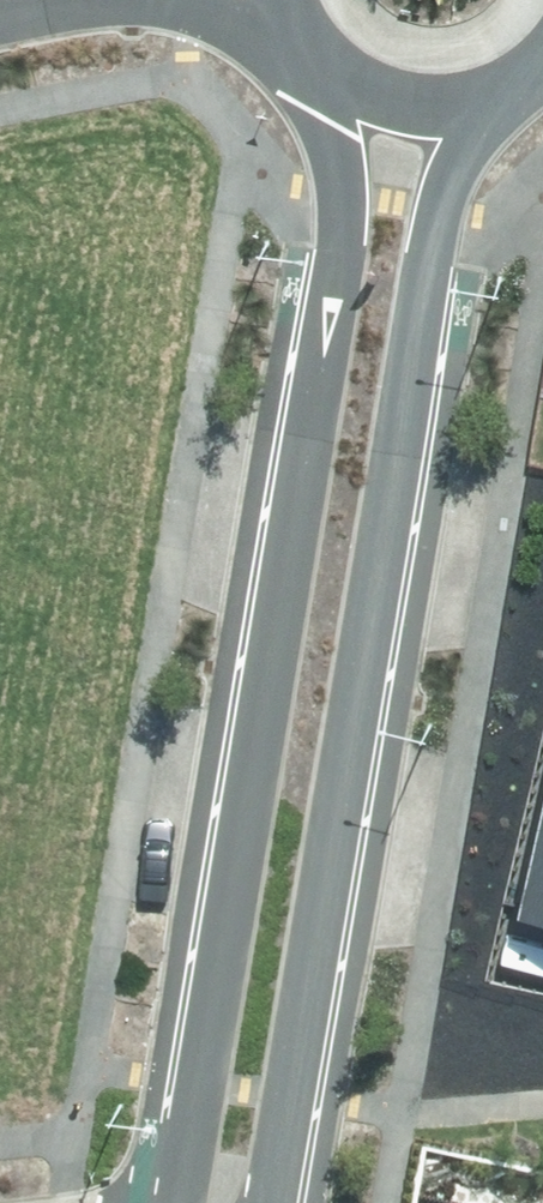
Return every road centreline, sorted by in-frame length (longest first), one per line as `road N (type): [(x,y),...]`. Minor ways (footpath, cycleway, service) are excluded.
road 1 (tertiary): [(163,1202),(345,222),(326,41)]
road 2 (tertiary): [(496,85),(440,220),(283,1202)]
road 3 (tertiary): [(496,85),(451,93),(405,88),(362,70),(326,41)]
road 4 (residential): [(304,11),(126,0)]

